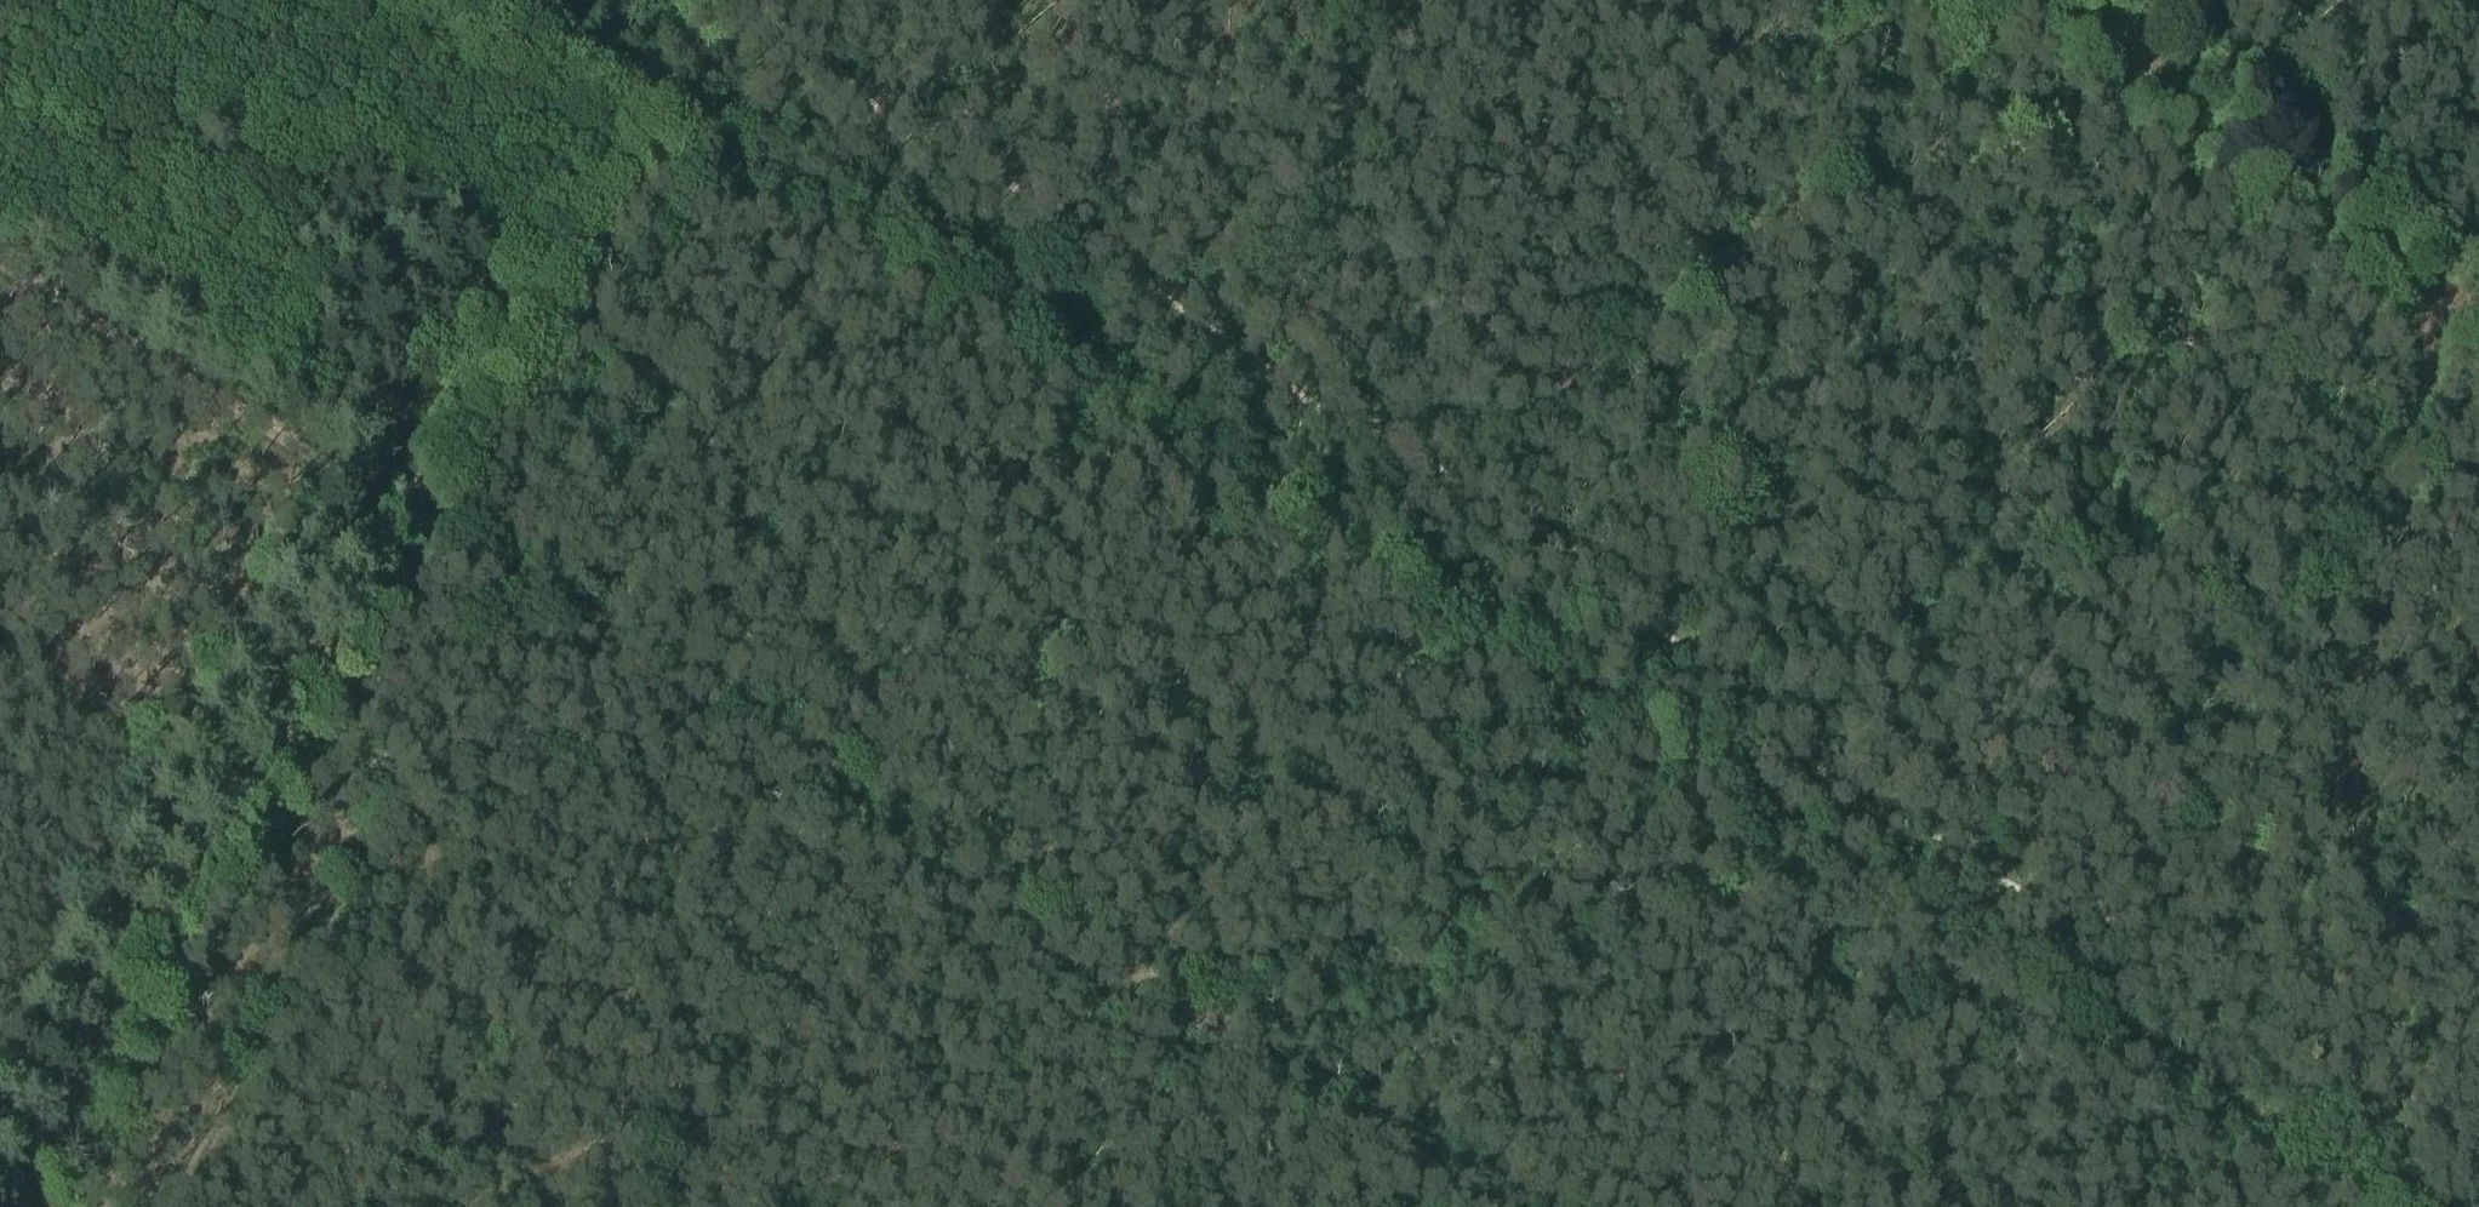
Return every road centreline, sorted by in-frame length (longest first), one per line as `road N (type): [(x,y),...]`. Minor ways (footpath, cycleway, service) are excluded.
road 1 (track): [(2381,1206),(500,0)]
road 2 (track): [(0,252),(1513,1206)]
road 3 (track): [(379,492),(161,868),(0,1168)]

